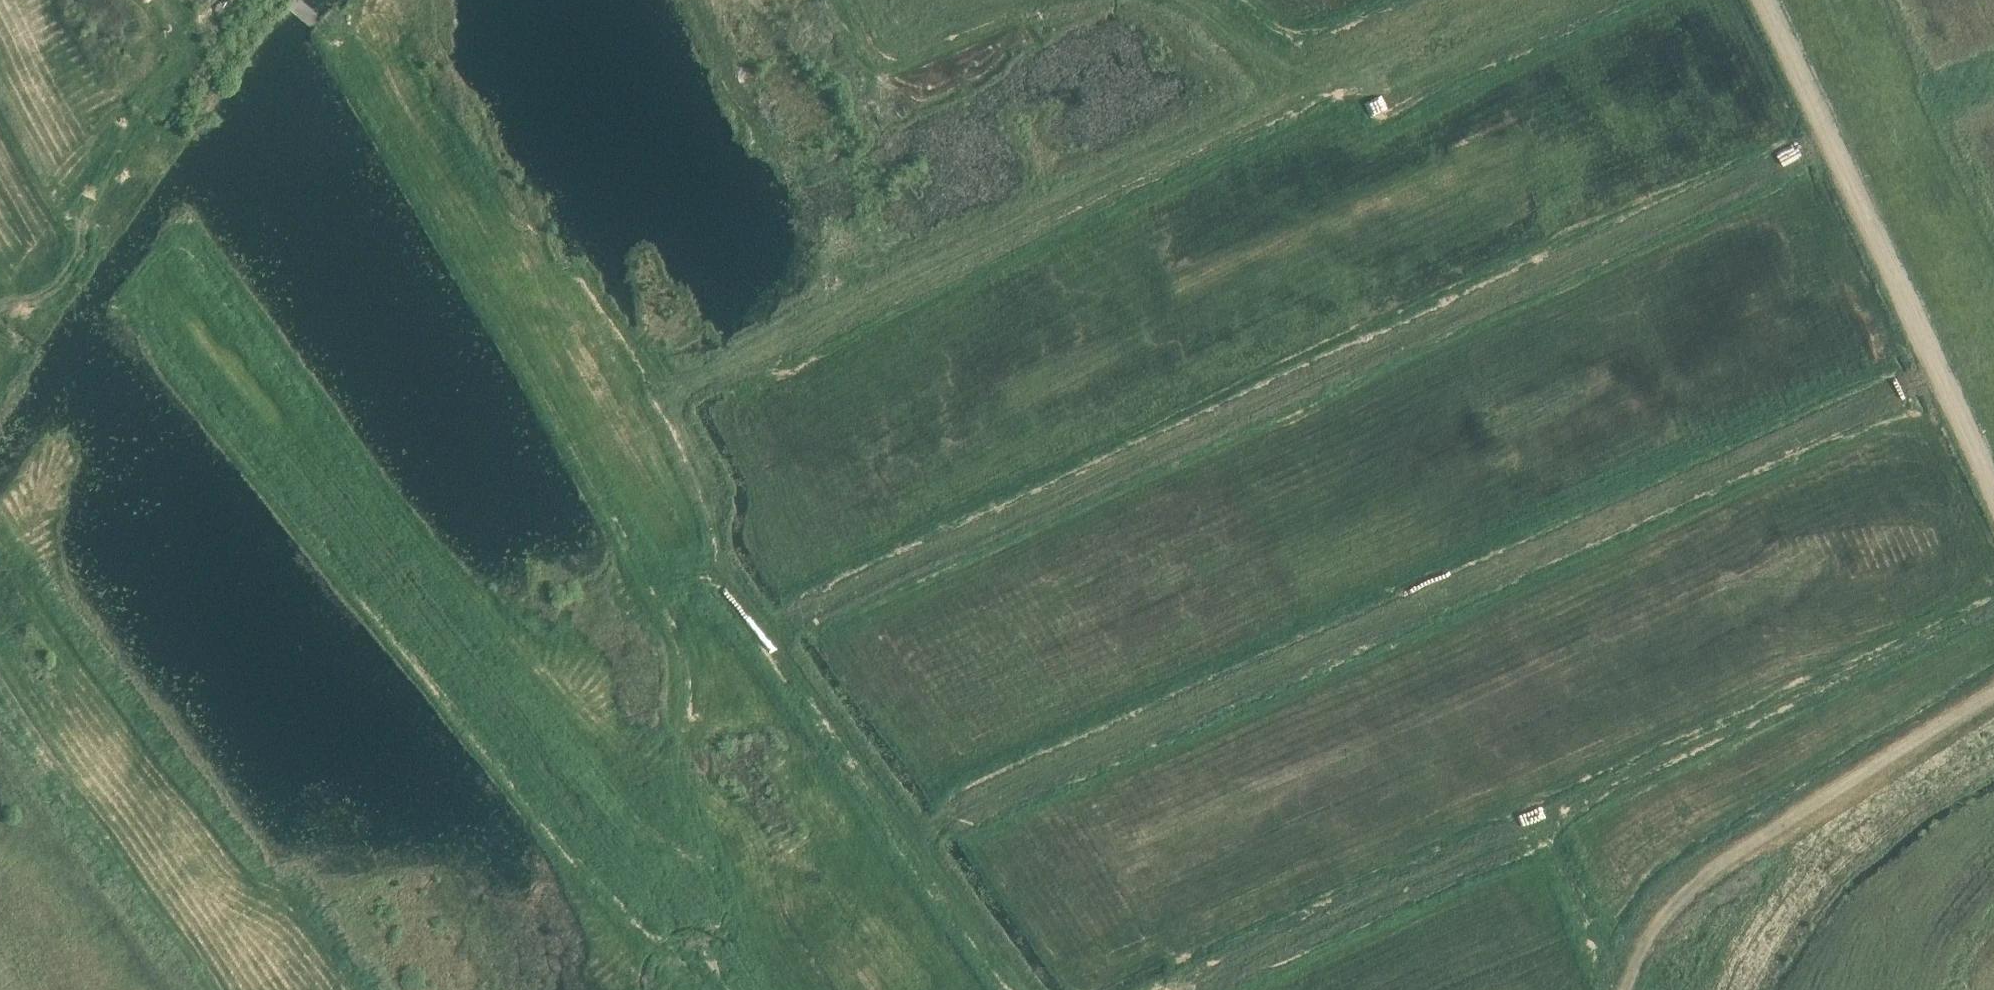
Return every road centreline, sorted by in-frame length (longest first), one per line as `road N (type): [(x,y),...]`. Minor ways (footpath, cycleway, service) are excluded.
road 1 (track): [(1765,0),(1993,491)]
road 2 (track): [(1625,989),(1650,932),(1727,860),(1993,691)]

